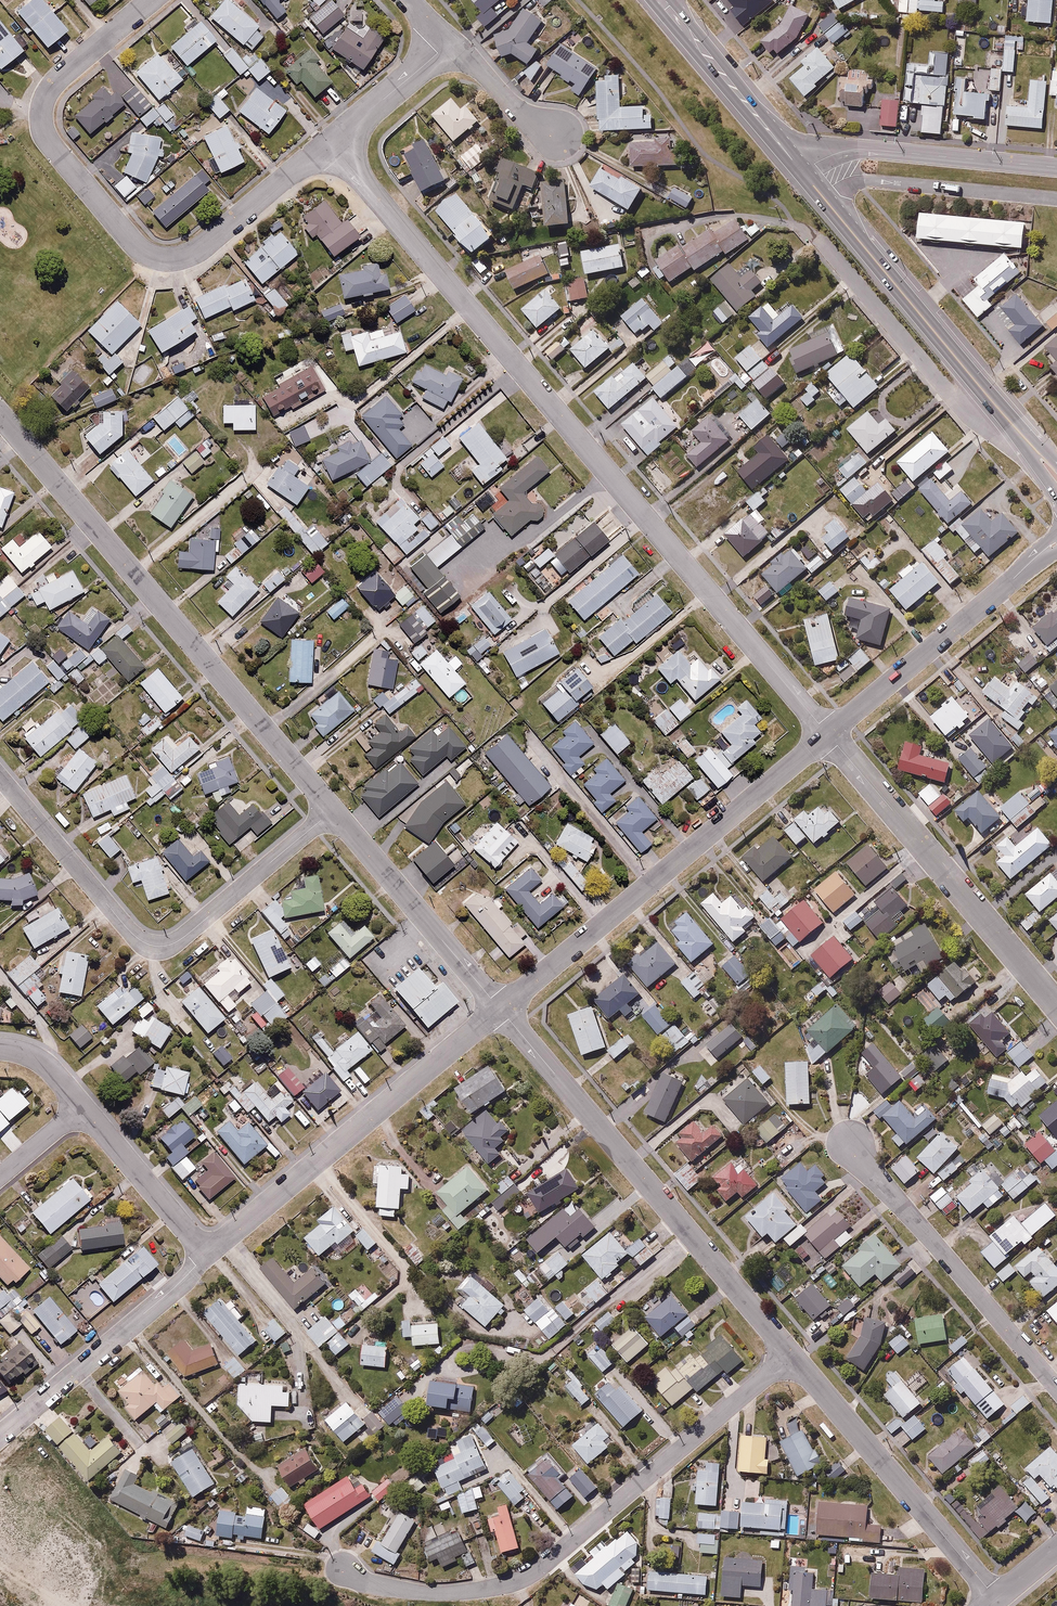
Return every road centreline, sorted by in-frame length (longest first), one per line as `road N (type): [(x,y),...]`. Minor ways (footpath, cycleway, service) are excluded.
road 1 (residential): [(330,142),(828,735)]
road 2 (residential): [(152,0),(56,81),(42,116),(54,148),(137,246),(160,256),(190,254),(330,142)]
road 3 (residential): [(791,1355),(526,1577),(428,1594),(362,1581),(346,1569)]
road 4 (residential): [(0,413),(333,811)]
road 5 (residential): [(333,811),(182,938),(161,947),(132,935),(0,777)]
road 6 (residential): [(500,1009),(791,1355)]
road 7 (residential): [(828,735),(500,1009)]
road 8 (residential): [(500,1009),(208,1256)]
road 9 (residential): [(828,735),(1056,1007)]
road 10 (primary): [(802,170),(1018,430)]
road 11 (residential): [(791,1355),(996,1598)]
road 12 (residential): [(1056,1388),(852,1147)]
road 13 (residential): [(208,1256),(0,1434)]
road 14 (residential): [(333,811),(500,1009)]
road 15 (residential): [(802,170),(854,149),(1056,168)]
road 16 (residential): [(1024,569),(828,735)]
road 17 (residential): [(208,1256),(83,1109)]
road 18 (primary): [(697,44),(802,170)]
road 19 (residential): [(330,142),(450,42)]
road 20 (residential): [(557,134),(450,42)]

